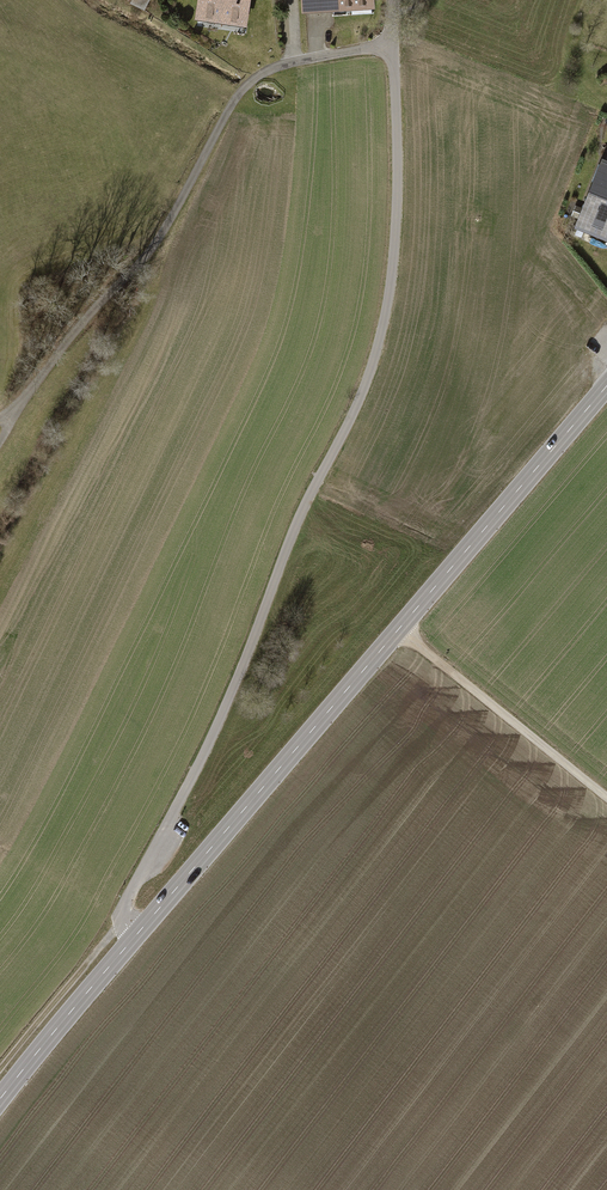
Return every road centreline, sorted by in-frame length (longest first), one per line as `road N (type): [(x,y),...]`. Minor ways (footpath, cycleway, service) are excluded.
road 1 (unclassified): [(391,0),(395,205),(381,336),(295,521),(219,716),(127,893),(122,917),(136,935)]
road 2 (tertiary): [(136,935),(606,385)]
road 3 (track): [(390,45),(271,69),(236,95),(167,229),(87,317),(0,439)]
road 4 (track): [(606,798),(397,628)]
road 5 (tertiary): [(0,1098),(136,935)]
road 6 (track): [(0,1067),(81,968),(127,926)]

